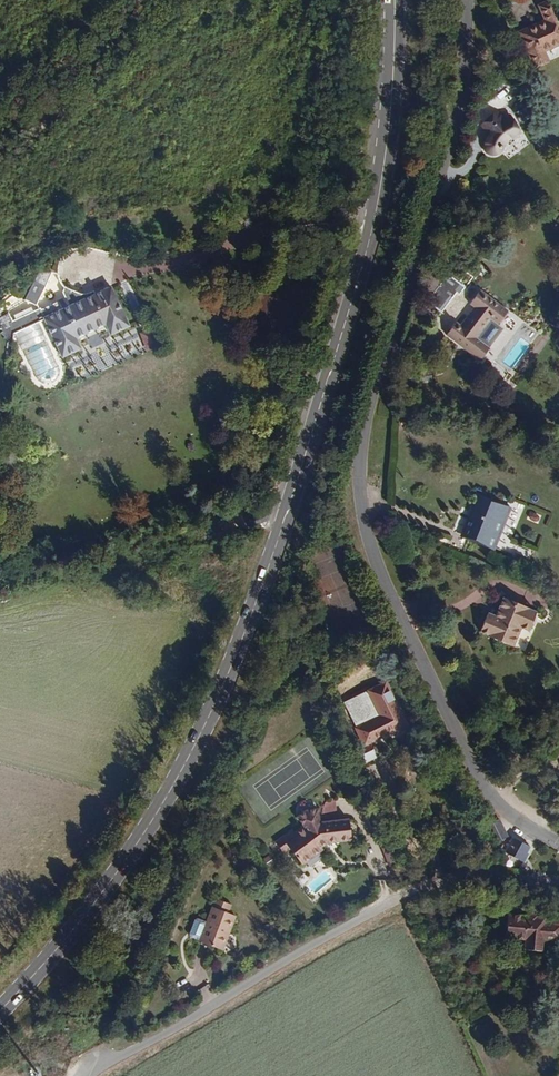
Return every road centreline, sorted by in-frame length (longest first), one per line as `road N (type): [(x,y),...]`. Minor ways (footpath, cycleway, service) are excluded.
road 1 (primary): [(390,0),(371,260),(279,545),(208,727),(157,822),(86,922),(0,1017)]
road 2 (residential): [(472,0),(460,122),(369,429),(366,496),(388,581),(493,789),(558,845)]
road 3 (residential): [(84,1075),(394,901),(444,886),(558,877)]
road 4 (track): [(163,811),(0,768)]

